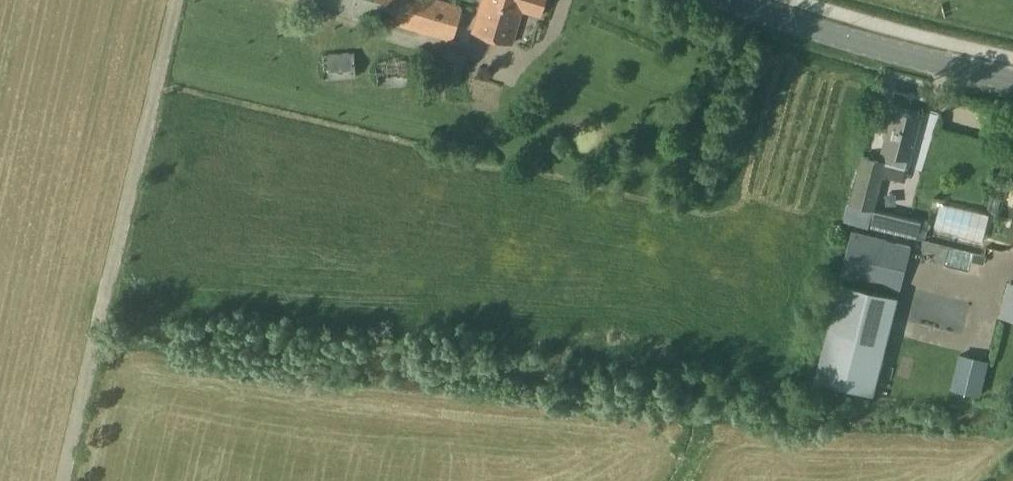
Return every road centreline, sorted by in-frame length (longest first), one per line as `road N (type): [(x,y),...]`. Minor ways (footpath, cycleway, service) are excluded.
road 1 (tertiary): [(1012,85),(718,0)]

